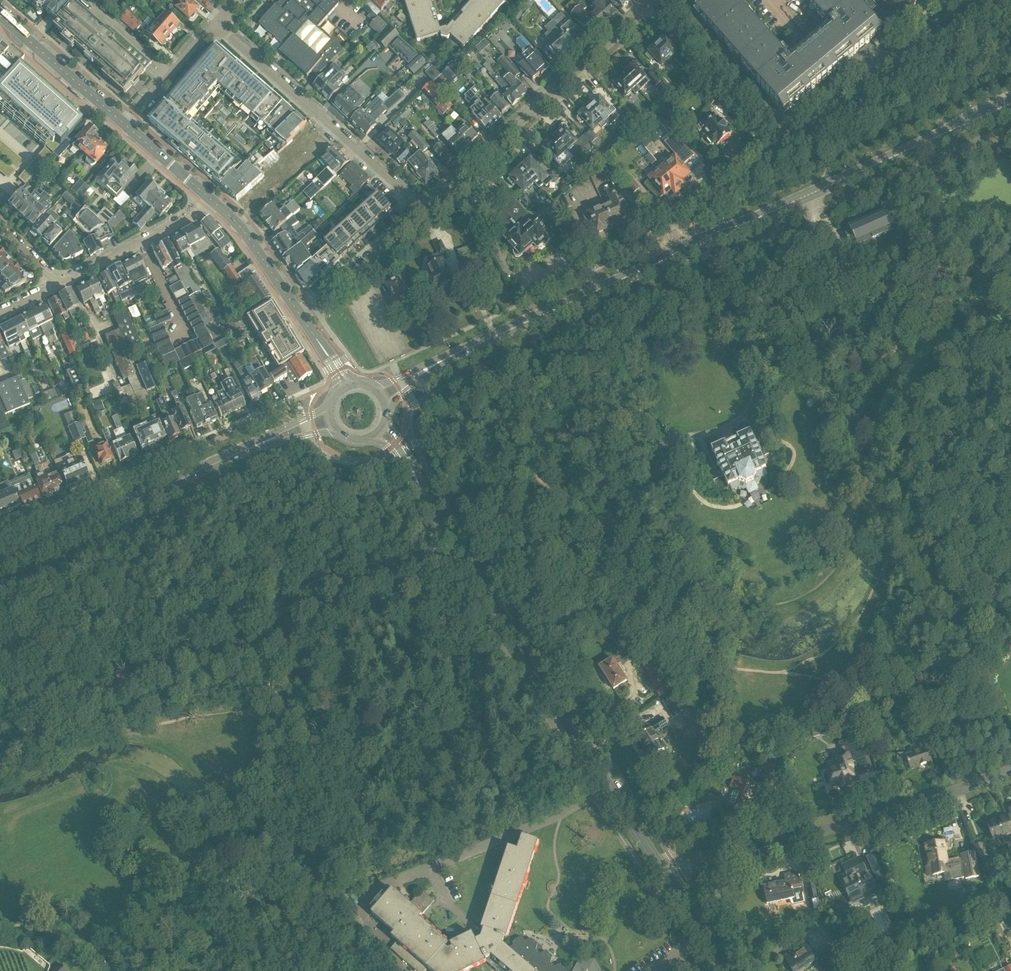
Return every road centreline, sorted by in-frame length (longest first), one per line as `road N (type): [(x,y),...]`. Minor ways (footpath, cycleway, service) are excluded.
road 1 (primary): [(384,396),(449,357),(1010,105)]
road 2 (secondary): [(661,870),(383,431)]
road 3 (track): [(451,535),(0,741)]
road 4 (residential): [(661,870),(870,817),(1010,769)]
road 5 (primary): [(0,564),(295,430)]
road 6 (residential): [(714,203),(956,0)]
road 7 (residential): [(657,0),(422,211)]
road 8 (residential): [(273,411),(0,538)]
road 9 (residential): [(217,21),(422,211)]
road 10 (residential): [(53,287),(211,200)]
road 11 (unclassified): [(124,123),(0,15)]
road 12 (residential): [(422,211),(299,314)]
road 13 (unclassified): [(299,314),(244,231),(211,200)]
road 14 (residential): [(124,123),(217,21)]

